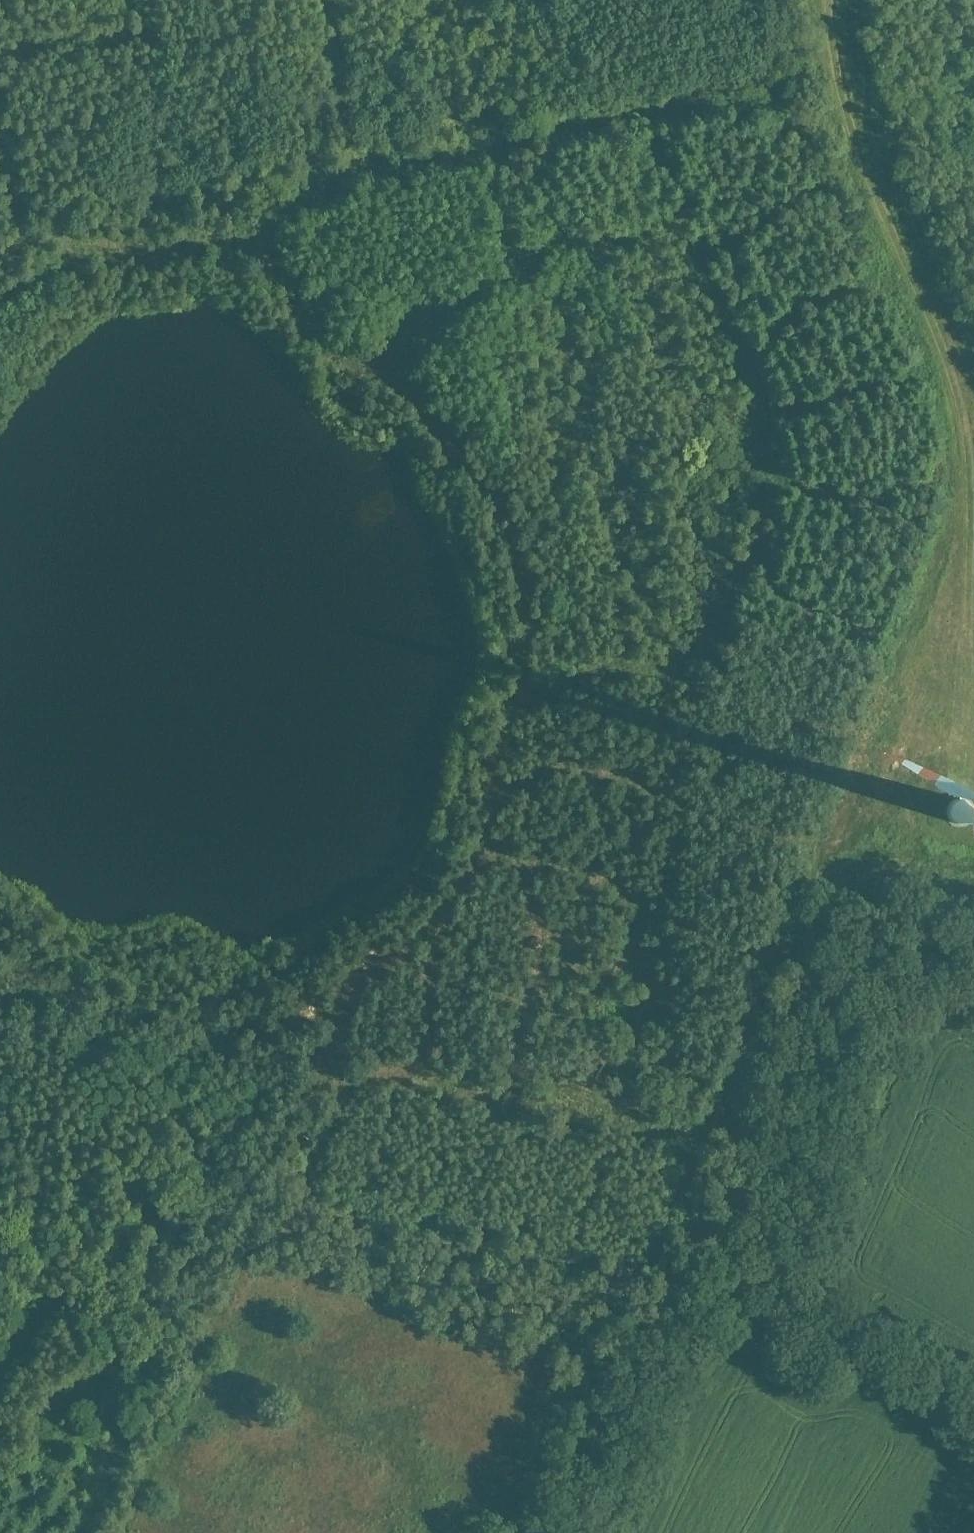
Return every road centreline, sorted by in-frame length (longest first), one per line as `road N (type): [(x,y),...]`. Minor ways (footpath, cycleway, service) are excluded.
road 1 (track): [(973,952),(896,966),(845,996),(805,1071),(781,1239),(765,1252),(610,1262),(494,1234),(311,1207),(247,1226),(125,1532)]
road 2 (track): [(830,0),(846,123),(943,350),(962,420),(973,538)]
road 3 (track): [(973,597),(966,781),(973,786)]

